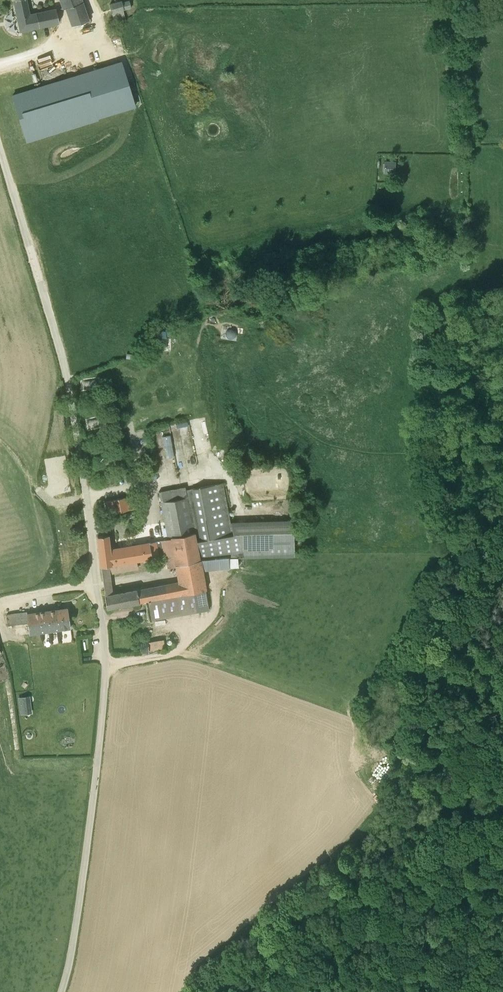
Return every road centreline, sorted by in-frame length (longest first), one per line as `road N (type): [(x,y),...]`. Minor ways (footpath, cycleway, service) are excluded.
road 1 (unclassified): [(61,991),(88,838),(105,646),(68,382),(0,149)]

